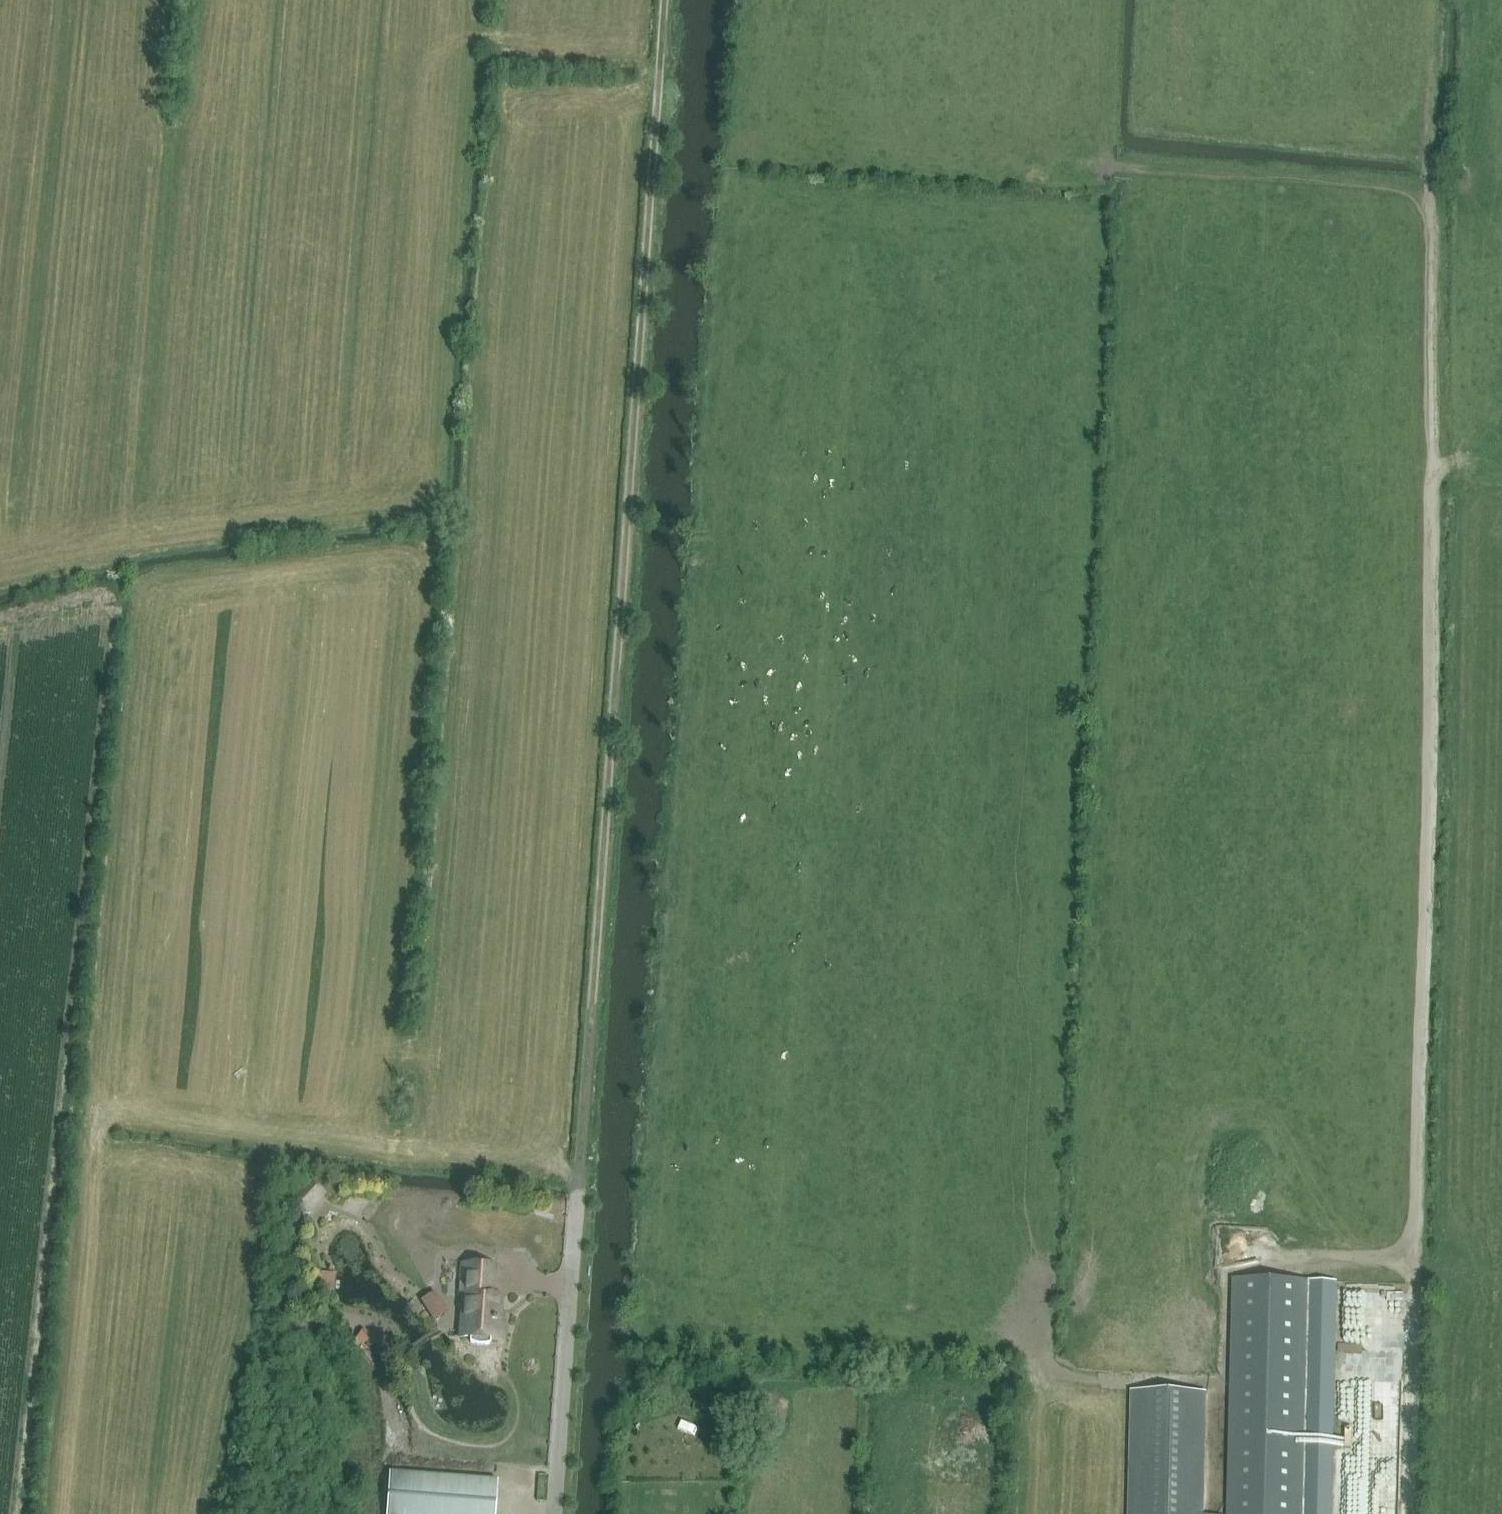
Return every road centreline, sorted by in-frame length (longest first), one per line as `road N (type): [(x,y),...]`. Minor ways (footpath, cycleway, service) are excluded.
road 1 (unclassified): [(556,1513),(579,1196)]

